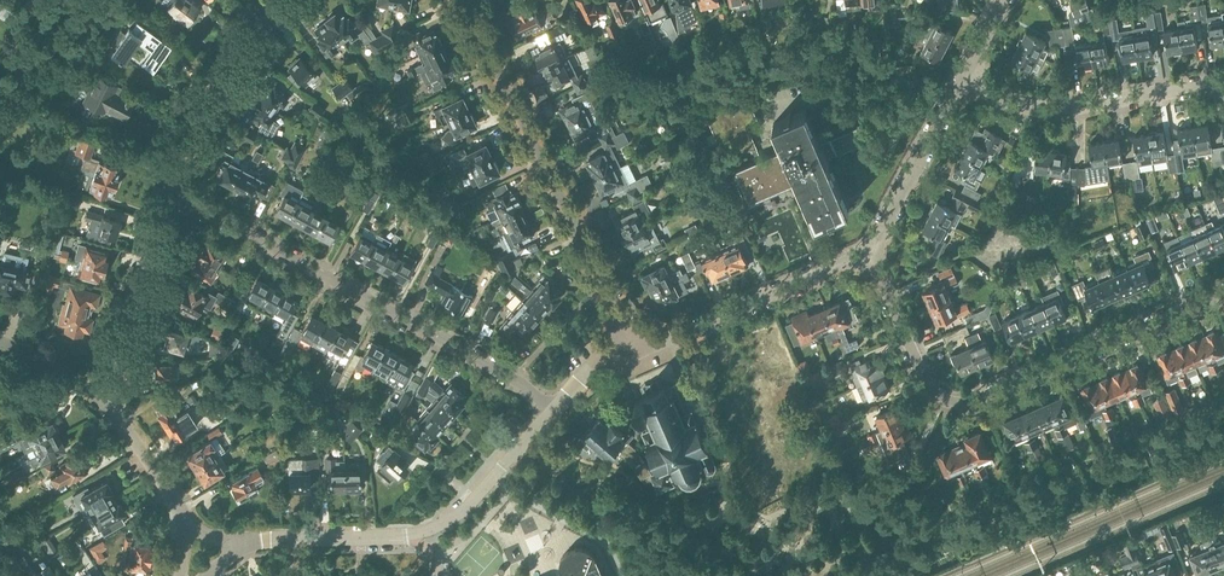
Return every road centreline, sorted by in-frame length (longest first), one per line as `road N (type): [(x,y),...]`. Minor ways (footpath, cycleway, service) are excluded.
road 1 (residential): [(555,408),(175,189)]
road 2 (residential): [(1223,293),(958,403),(928,385),(885,284)]
road 3 (residential): [(634,351),(466,0)]
road 4 (residential): [(242,541),(405,538),(435,529),(467,507),(555,408)]
road 5 (residential): [(1223,83),(1049,110),(960,81)]
road 6 (residential): [(634,351),(869,254)]
road 7 (residential): [(175,189),(224,76),(293,0)]
road 8 (residential): [(110,402),(175,189)]
road 9 (residential): [(869,254),(960,81)]
road 10 (residential): [(885,284),(994,237),(1034,260)]
road 11 (residential): [(110,402),(186,525)]
road 12 (residential): [(0,342),(110,402)]

